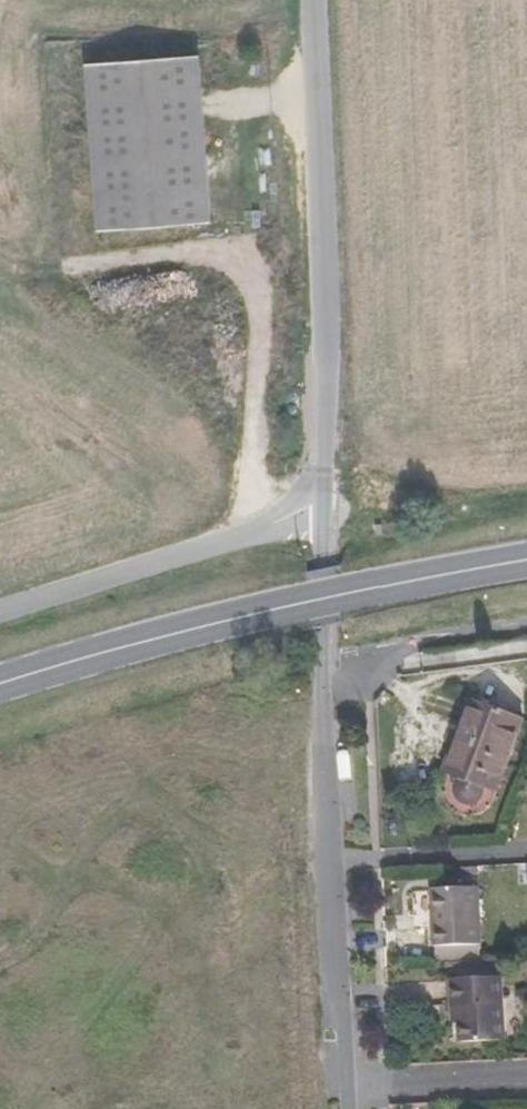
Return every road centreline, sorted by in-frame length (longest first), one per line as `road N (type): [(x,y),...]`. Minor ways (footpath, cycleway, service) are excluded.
road 1 (primary): [(526,556),(115,650),(0,686)]
road 2 (unclassified): [(319,0),(328,215),(313,503)]
road 3 (residential): [(316,635),(340,1084)]
road 4 (track): [(325,252),(97,258),(30,280),(0,262)]
road 5 (unclassified): [(0,610),(313,503)]
road 6 (residential): [(340,1084),(526,1075)]
road 7 (unclassified): [(313,503),(316,635)]

